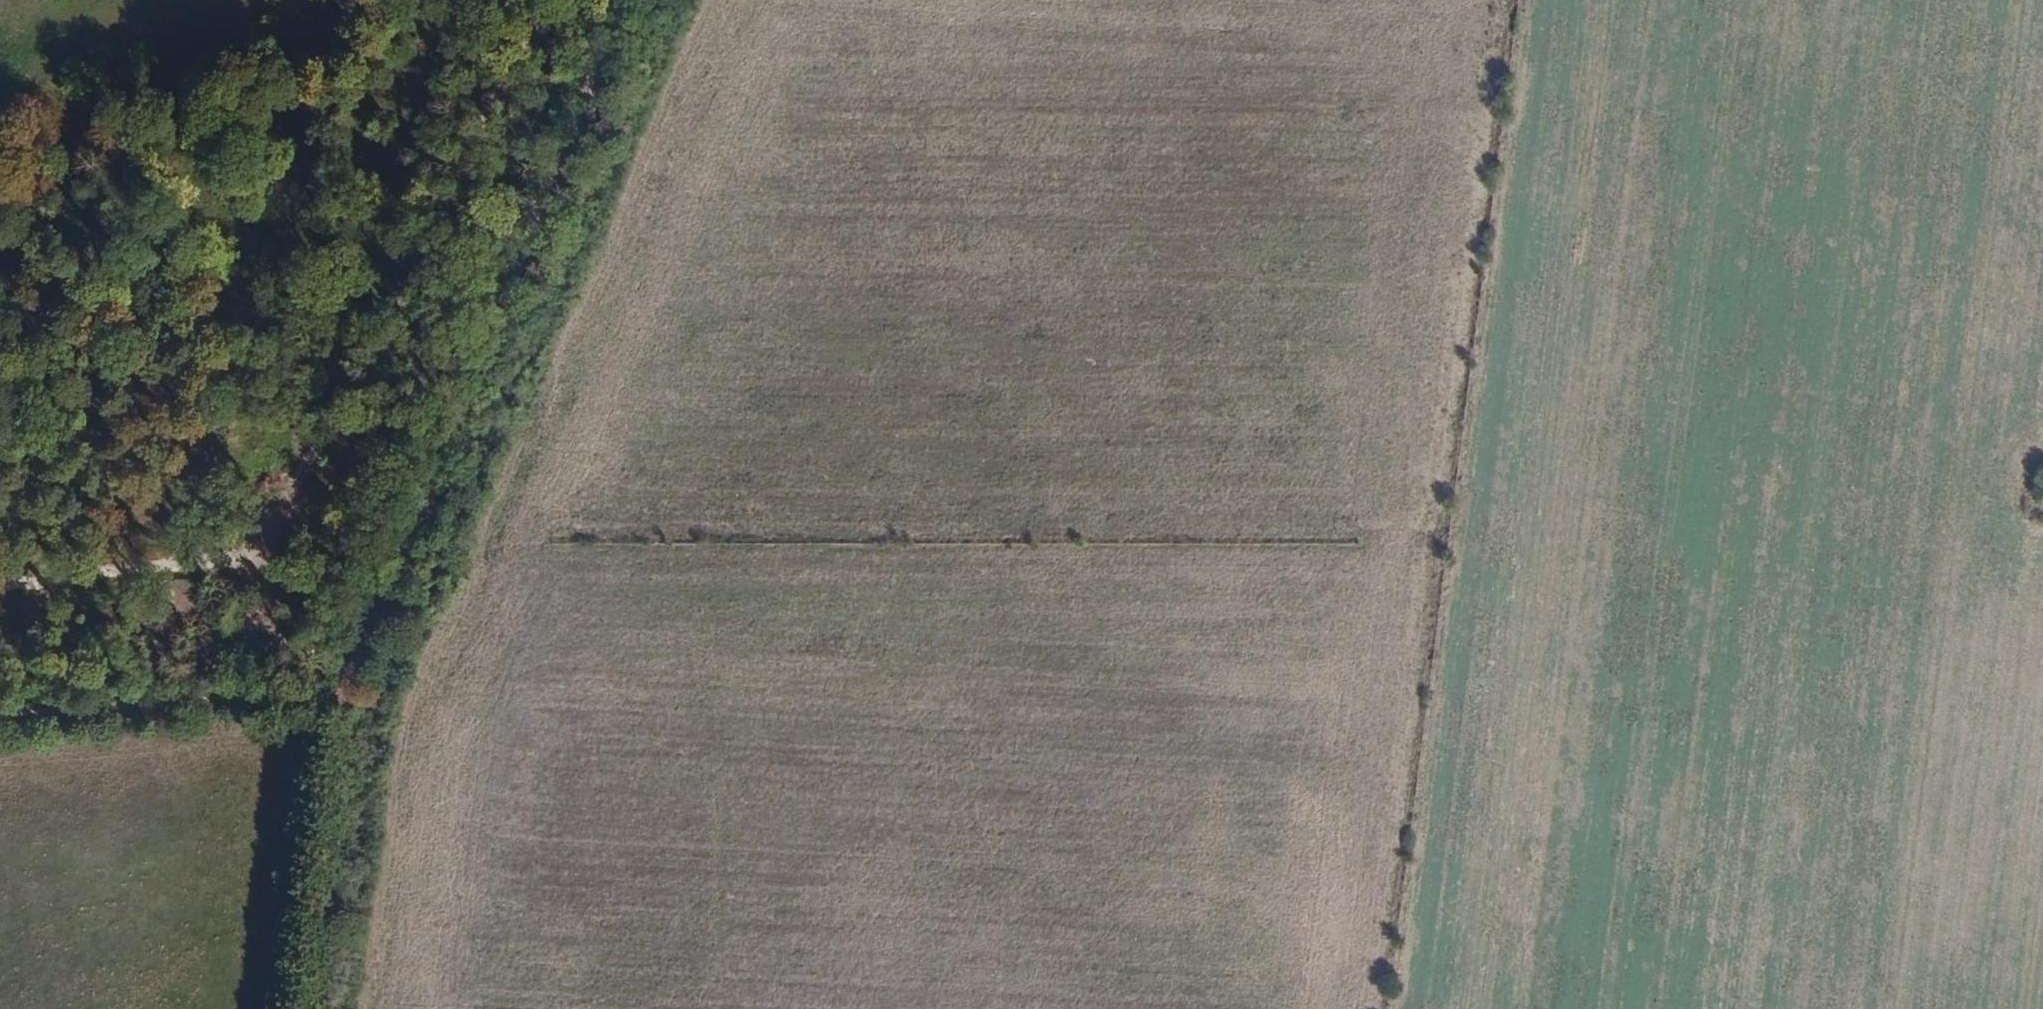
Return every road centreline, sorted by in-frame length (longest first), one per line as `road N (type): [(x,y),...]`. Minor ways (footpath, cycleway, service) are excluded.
road 1 (track): [(637,0),(338,704),(0,727)]

